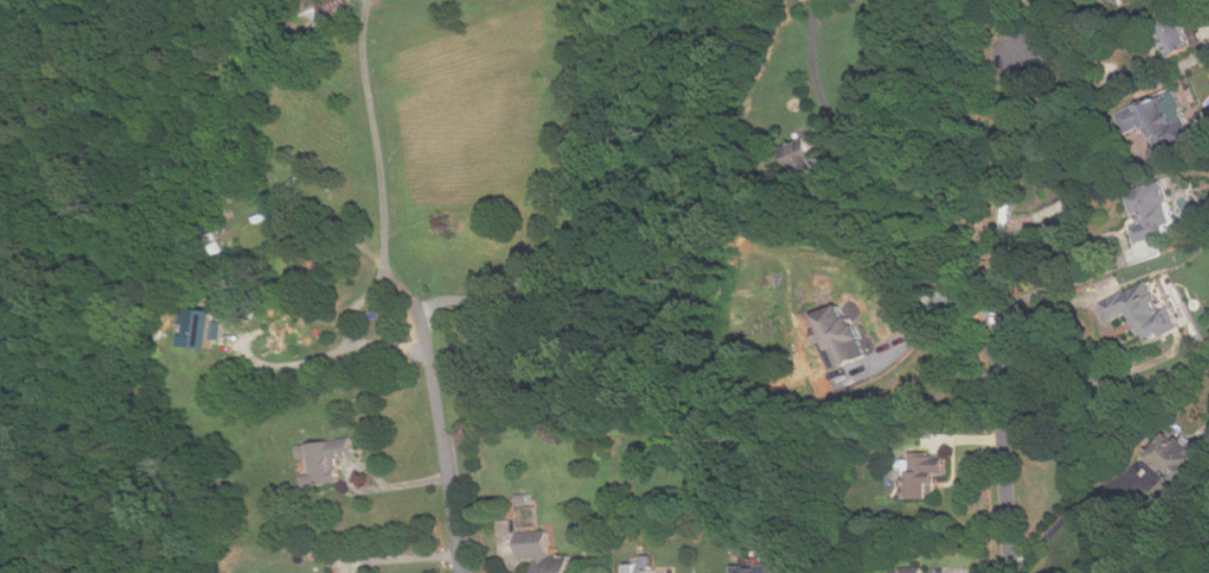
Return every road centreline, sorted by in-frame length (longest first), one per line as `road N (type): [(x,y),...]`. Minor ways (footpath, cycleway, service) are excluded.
road 1 (residential): [(1012,572),(1002,308),(1027,52)]
road 2 (residential): [(463,572),(425,316)]

